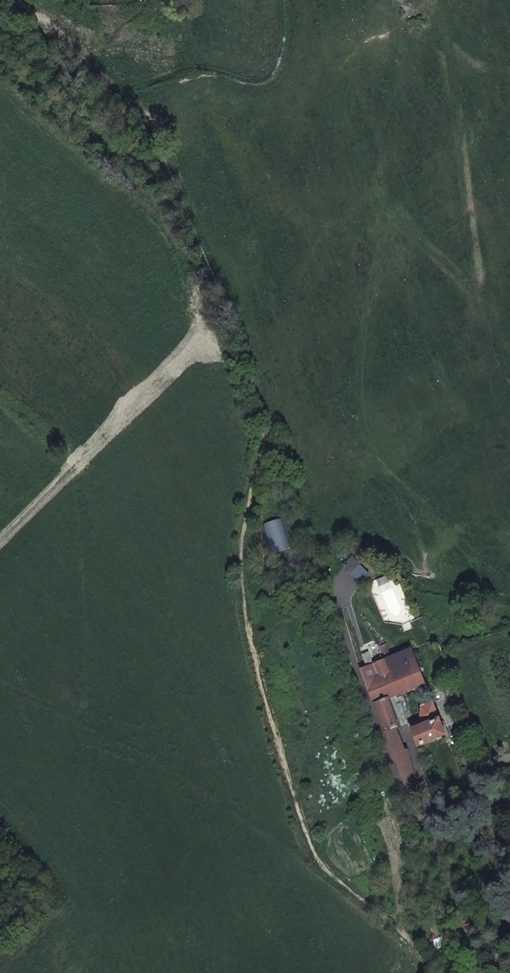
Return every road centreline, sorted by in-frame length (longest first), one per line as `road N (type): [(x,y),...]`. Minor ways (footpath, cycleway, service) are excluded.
road 1 (track): [(431,972),(415,944),(324,869),(292,796),(255,666),(242,584),(254,452),(270,417),(150,115),(120,85)]
road 2 (track): [(18,0),(51,36),(120,85),(195,65),(256,84),(285,47),(281,0)]
road 3 (unclassified): [(509,924),(468,761)]

